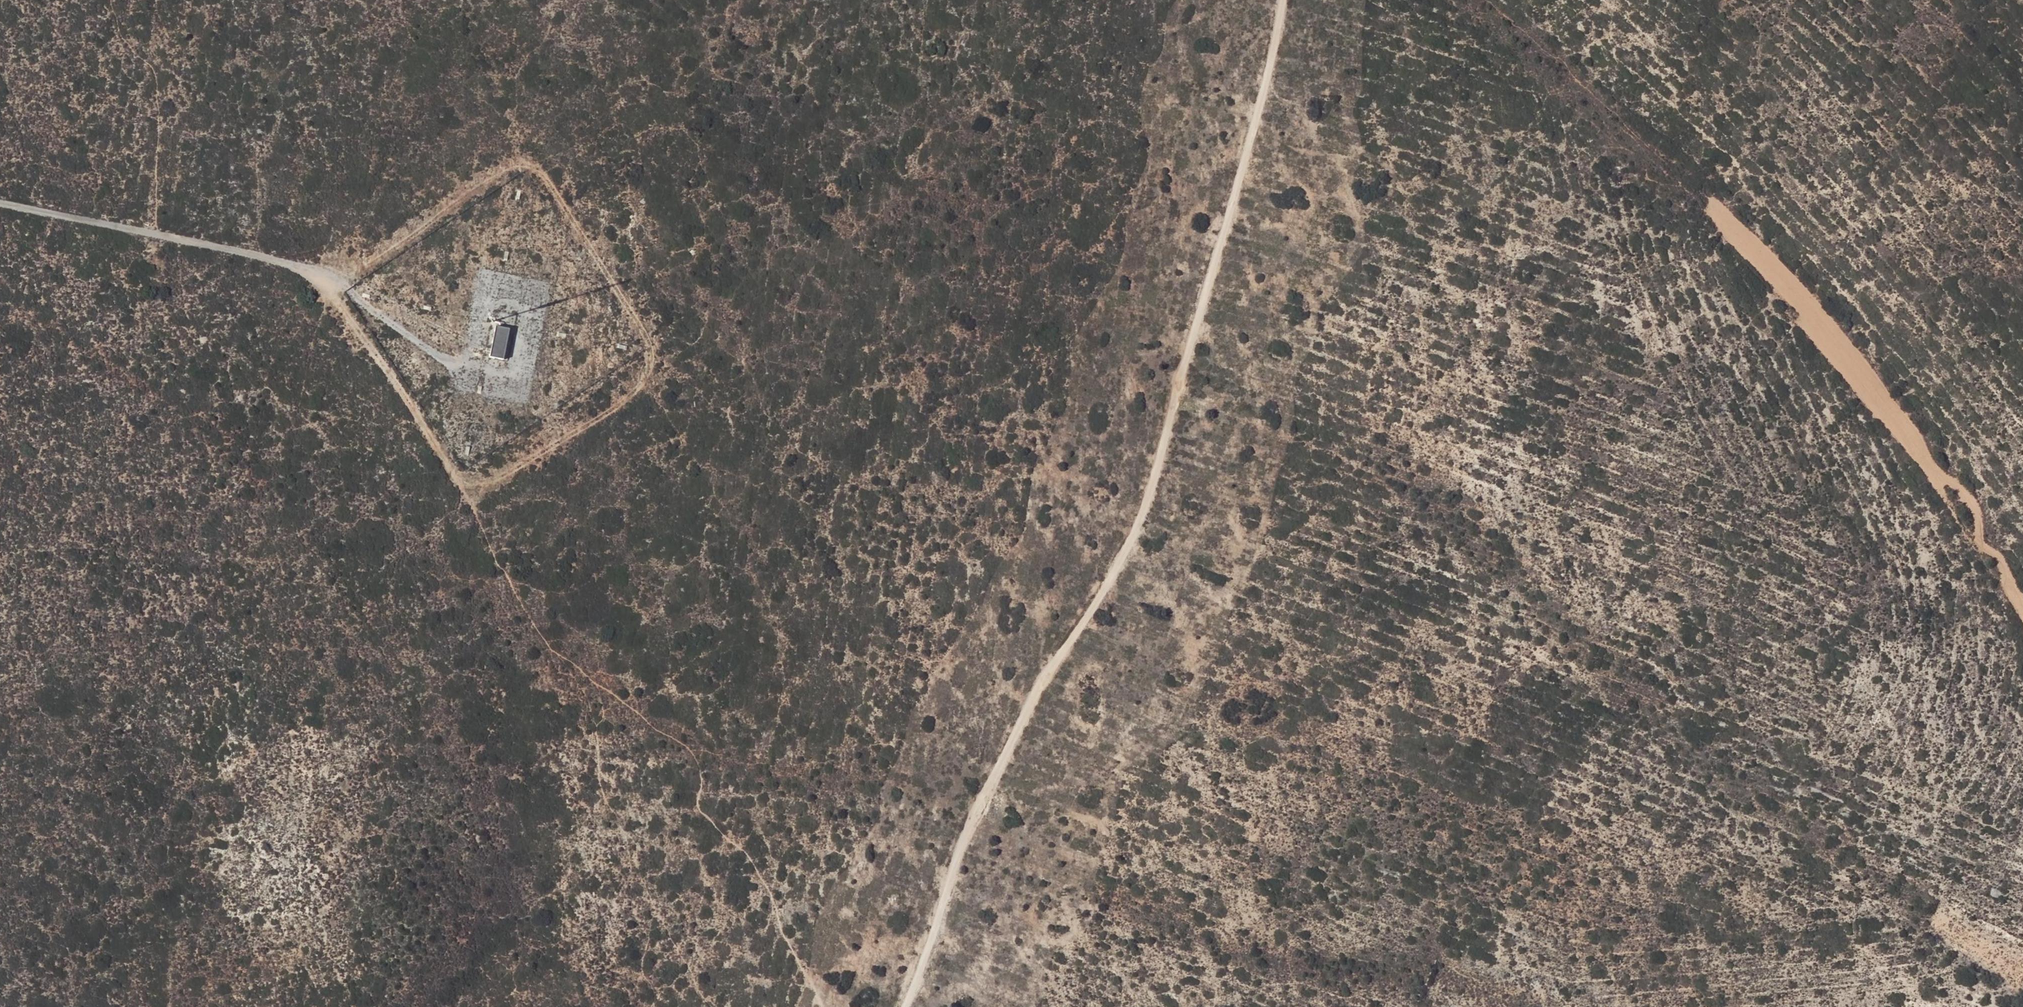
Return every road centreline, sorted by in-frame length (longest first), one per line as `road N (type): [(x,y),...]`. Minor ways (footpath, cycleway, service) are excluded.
road 1 (track): [(940,940),(989,802),(1053,679),(1131,556),(1160,487),(1263,124),(1288,0)]
road 2 (track): [(0,198),(337,276)]

